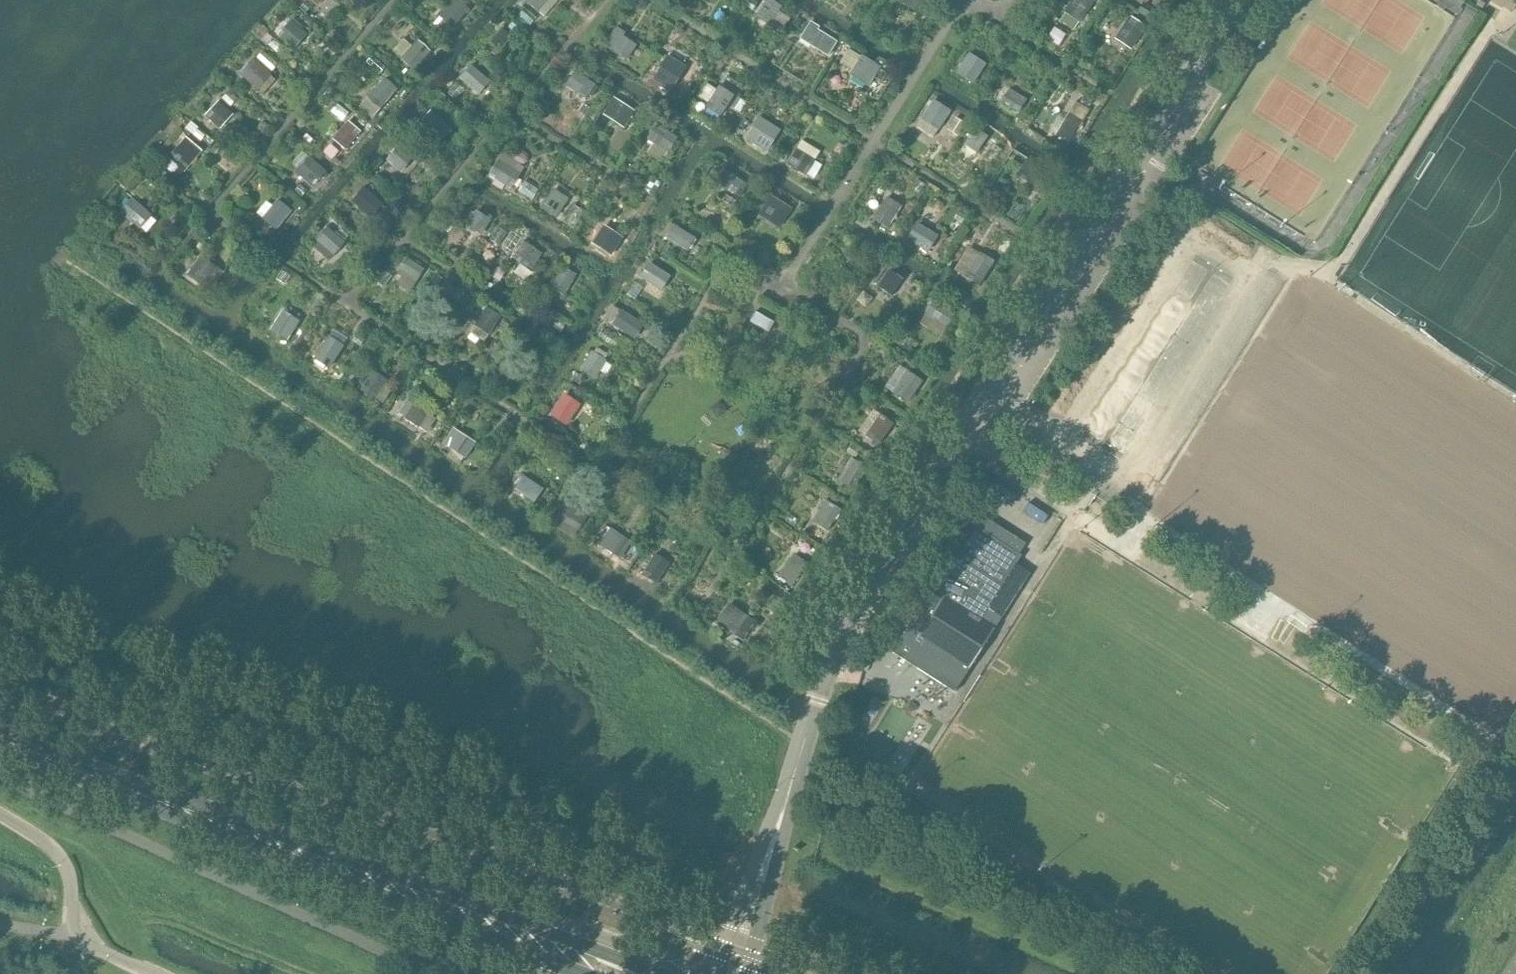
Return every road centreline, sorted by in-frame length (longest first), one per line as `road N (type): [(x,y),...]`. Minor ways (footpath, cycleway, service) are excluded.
road 1 (unclassified): [(730,973),(855,597),(1238,0)]
road 2 (tertiary): [(647,973),(47,757)]
road 3 (tertiary): [(47,757),(220,839),(585,973)]
road 4 (track): [(781,282),(966,0)]

